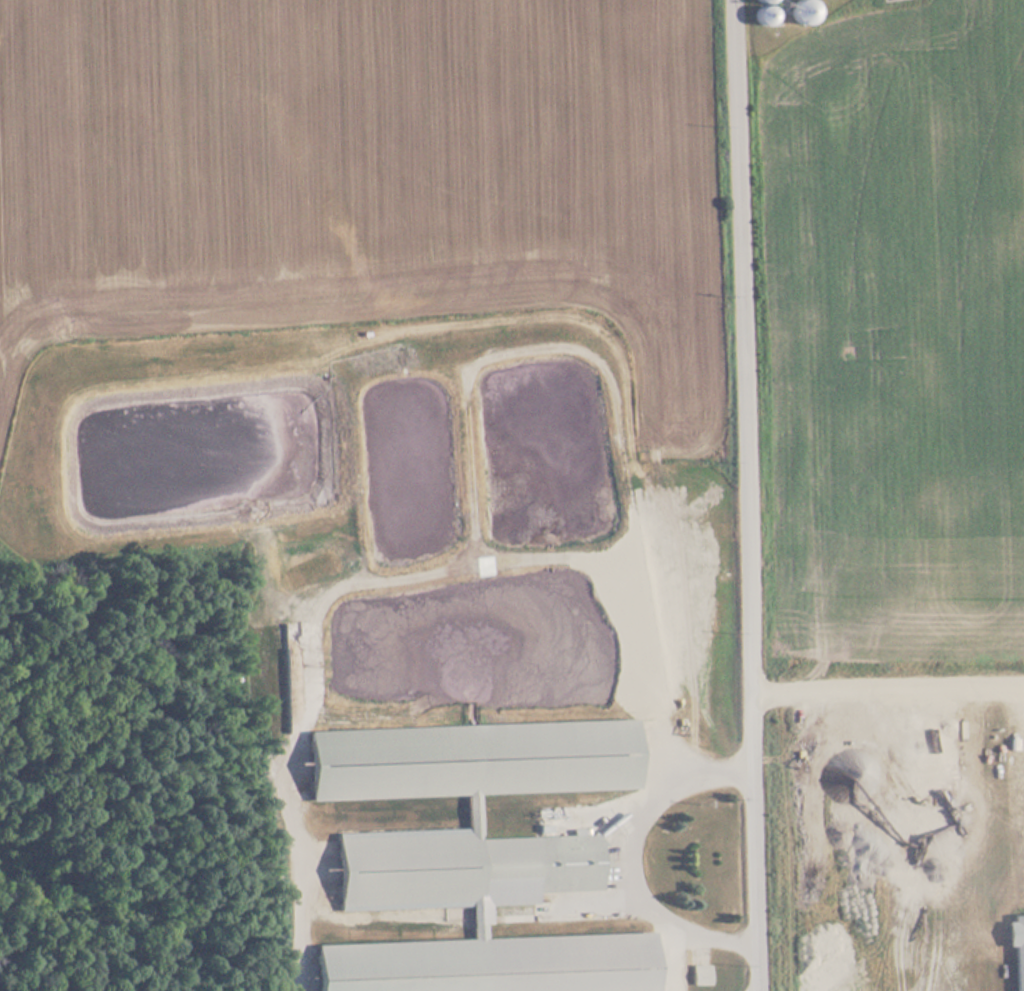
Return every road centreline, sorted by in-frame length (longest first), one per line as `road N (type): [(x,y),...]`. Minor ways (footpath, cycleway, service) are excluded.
road 1 (residential): [(762,990),(736,0)]

